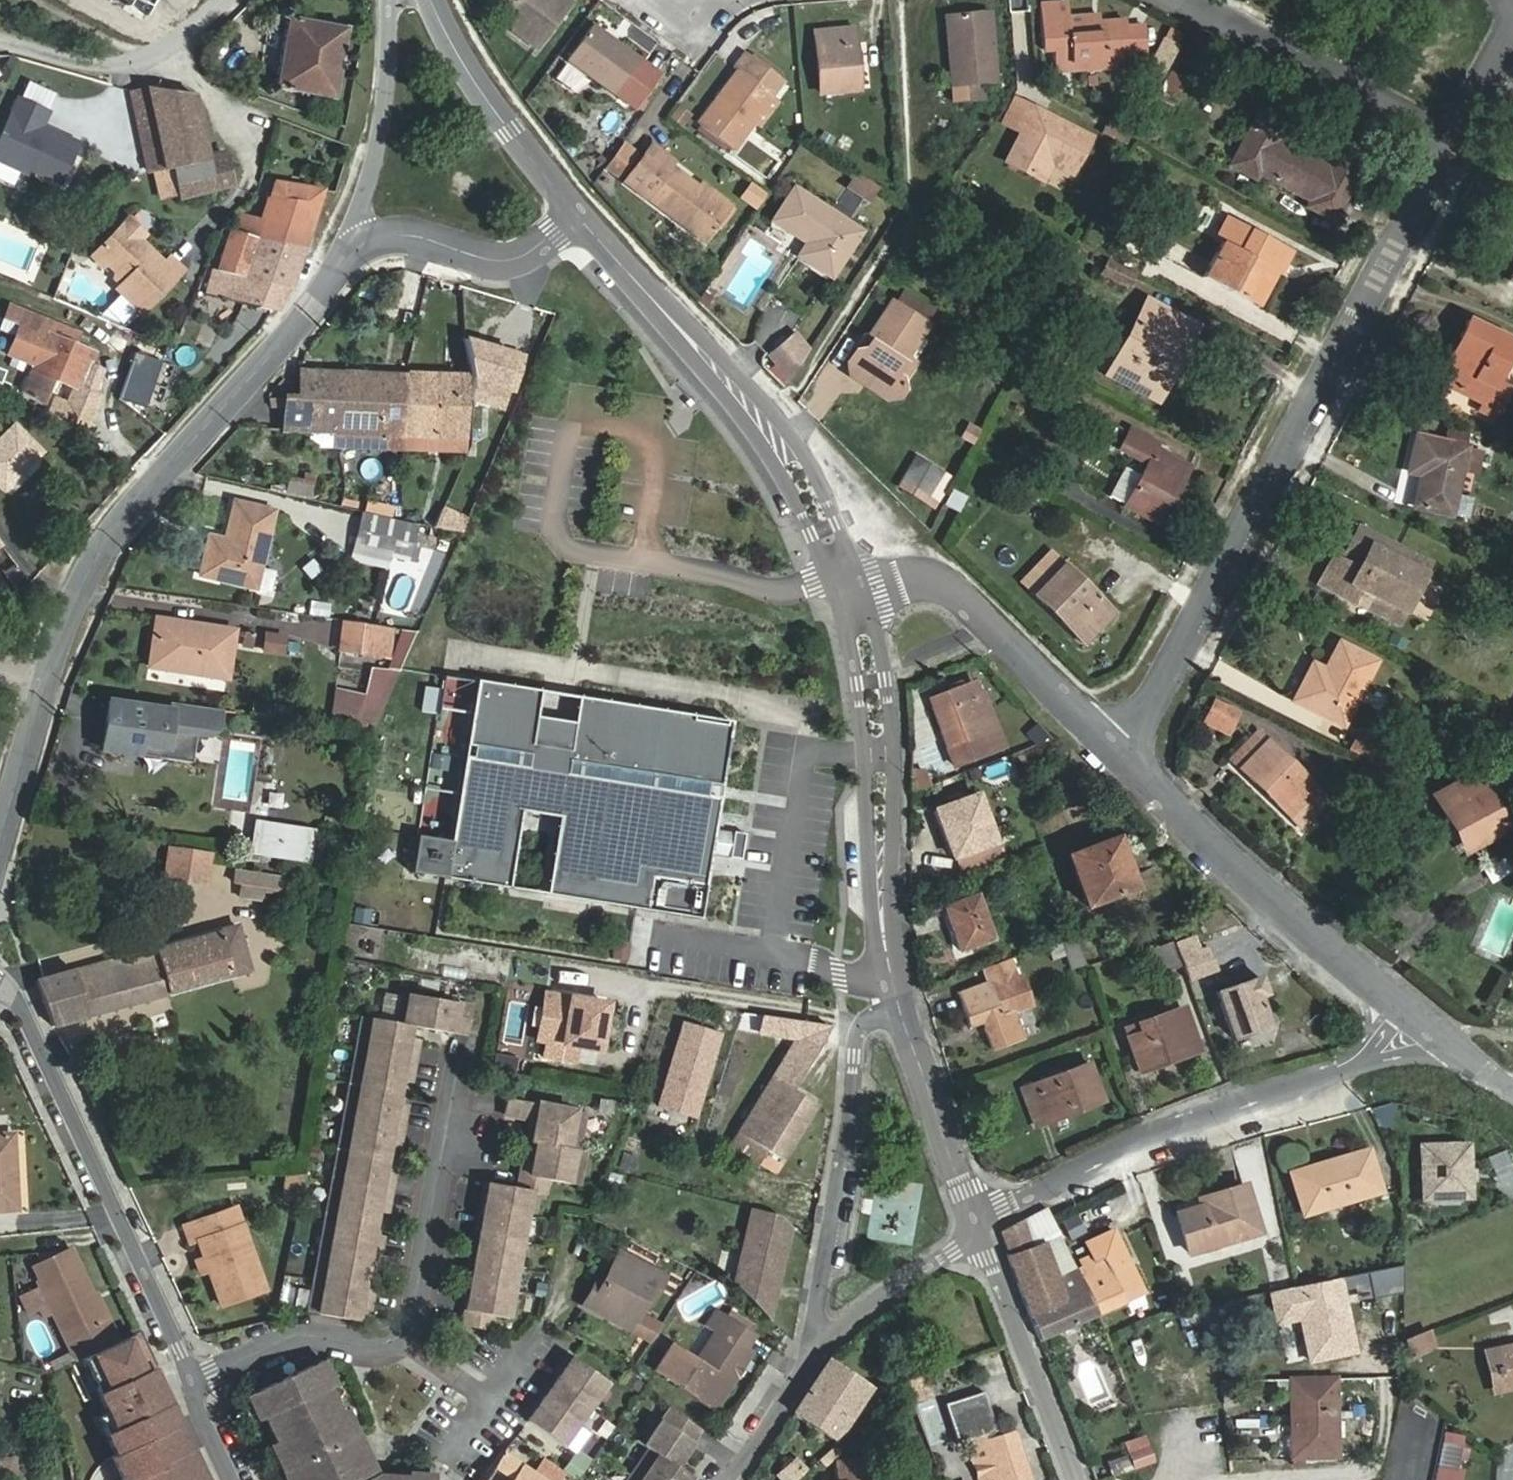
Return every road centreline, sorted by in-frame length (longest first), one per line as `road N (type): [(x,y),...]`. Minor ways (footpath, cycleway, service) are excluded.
road 1 (residential): [(1121,758),(1450,143)]
road 2 (residential): [(242,1479),(18,998),(0,987)]
road 3 (tertiary): [(364,245),(90,570),(49,681)]
road 4 (residential): [(978,1226),(1000,1205),(1157,1127),(1385,1055),(1420,1018)]
road 5 (tertiary): [(856,580),(794,456),(578,216)]
road 6 (tertiary): [(901,1007),(884,948),(883,708),(856,580)]
road 7 (residential): [(1420,1018),(1121,758)]
road 8 (residential): [(901,1007),(863,1022),(816,1344)]
road 9 (residential): [(1121,758),(953,594),(907,574),(856,580)]
road 10 (tertiary): [(1077,1479),(978,1226)]
road 11 (residential): [(0,36),(175,67),(228,0)]
road 12 (tertiary): [(578,216),(468,68),(430,0)]
road 13 (tertiary): [(397,0),(364,245)]
road 14 (tertiary): [(578,216),(529,257),(503,263),(428,239),(364,245)]
road 15 (tertiary): [(978,1226),(901,1007)]
road 16 (residential): [(978,1226),(953,1255),(816,1344)]
road 17 (residential): [(1341,79),(1183,0)]
road 18 (tertiary): [(49,681),(0,845)]
road 19 (residential): [(816,1344),(719,1479)]
road 20 (residential): [(1450,143),(1512,26)]
road 21 (residential): [(1450,143),(1341,79)]

